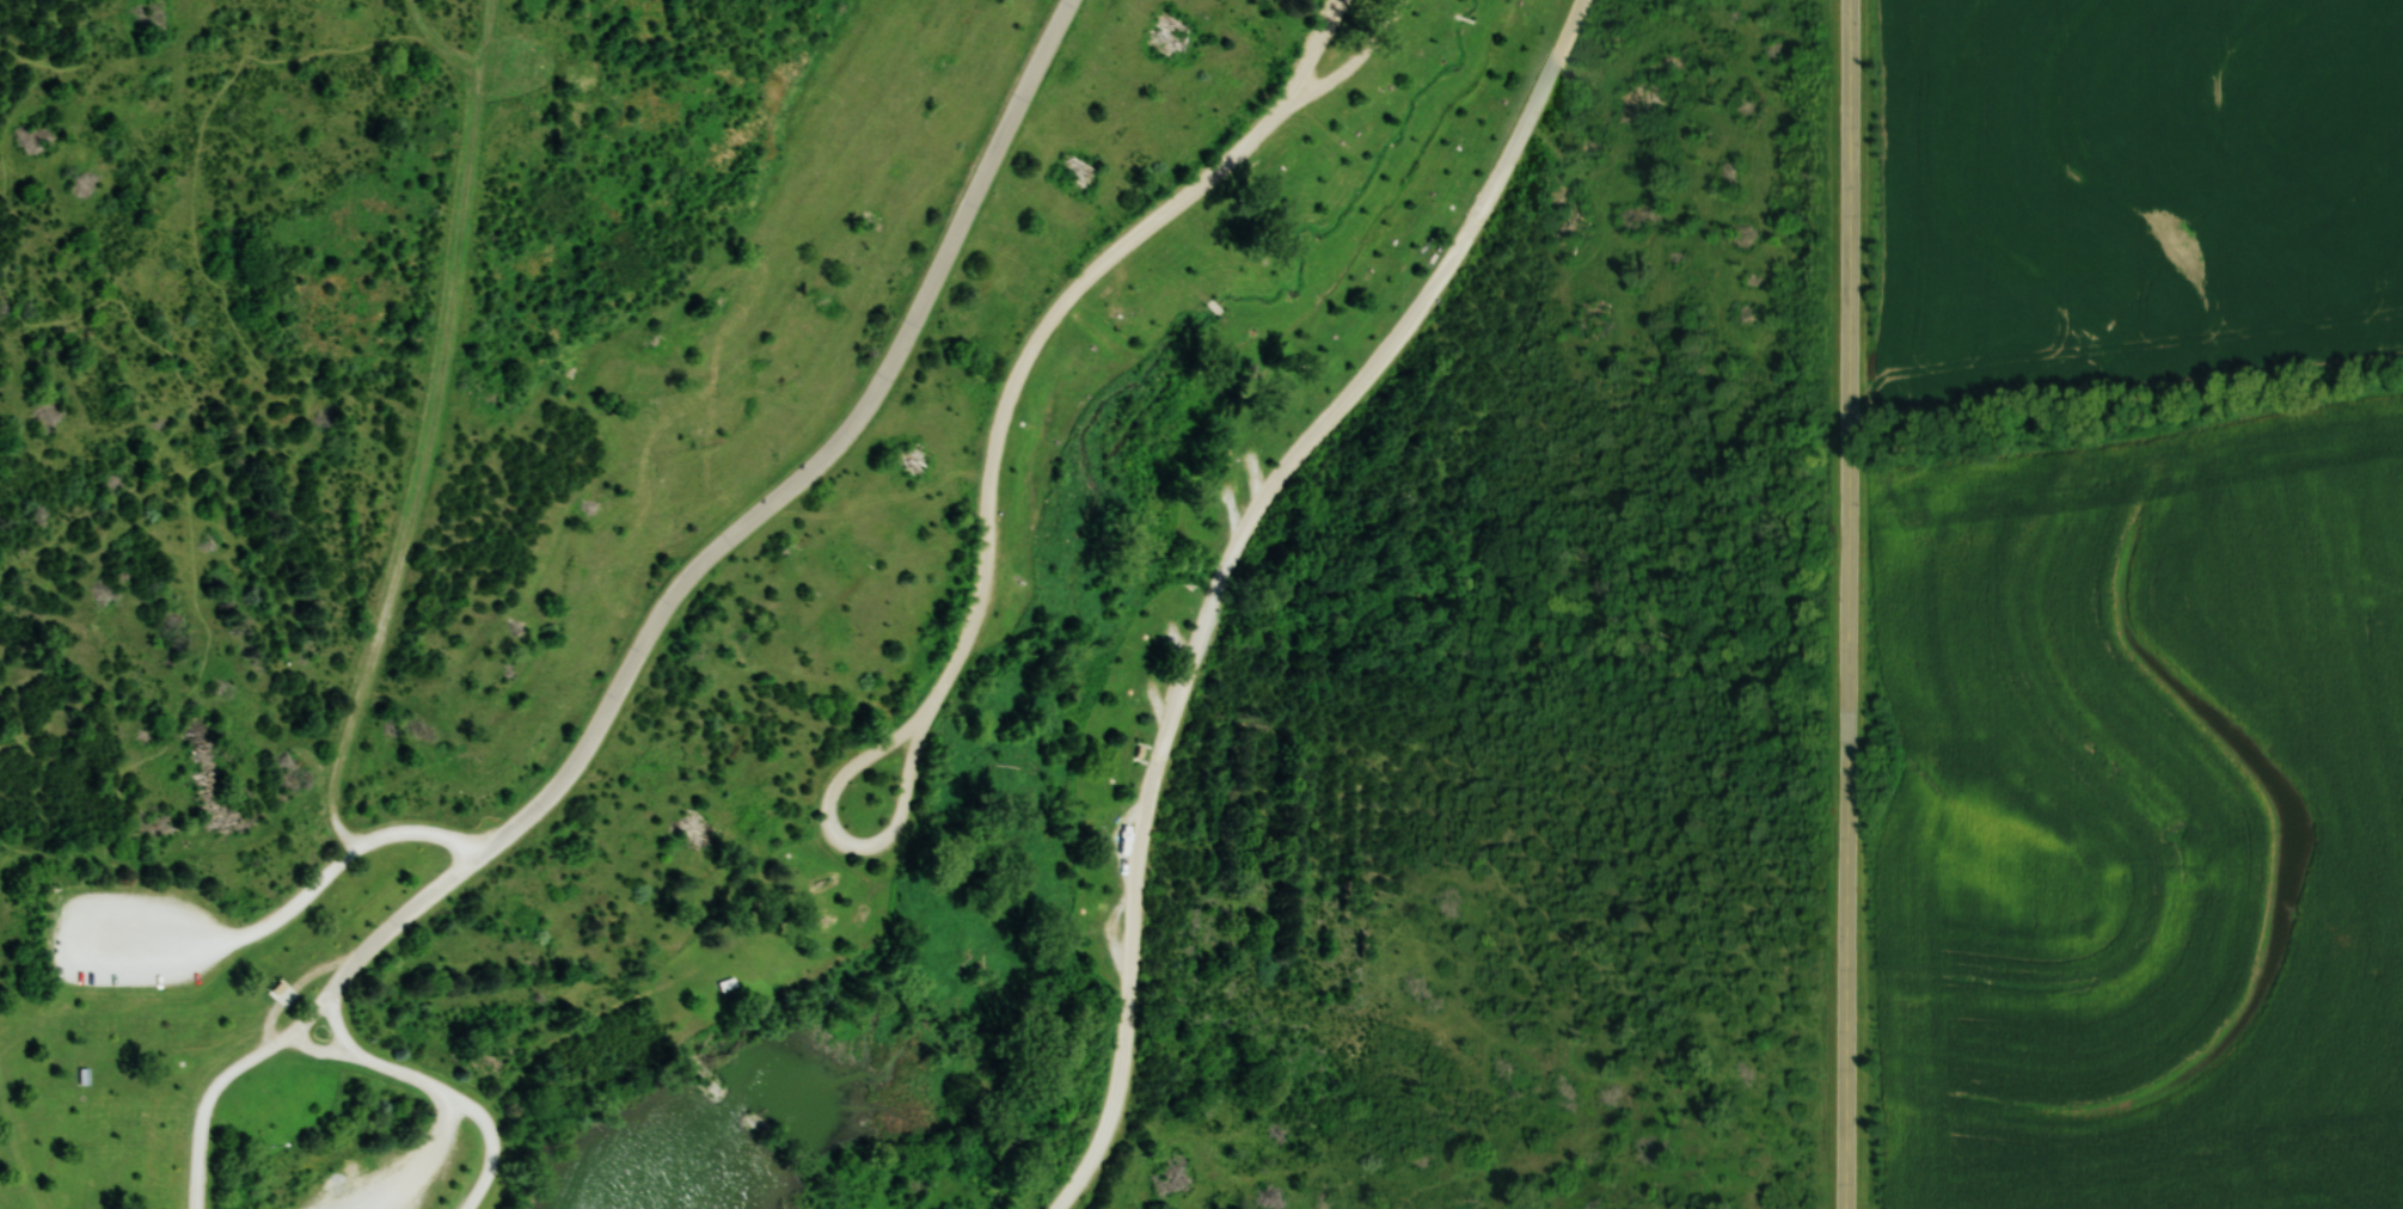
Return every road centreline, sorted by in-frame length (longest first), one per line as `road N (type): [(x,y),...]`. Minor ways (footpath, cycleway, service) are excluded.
road 1 (residential): [(1074,0),(896,368),(835,456),(722,547),(682,591),(597,742),(550,804),(380,940),(332,994)]
road 2 (tertiary): [(1846,1208),(1850,0)]
road 3 (track): [(492,91),(446,422),(341,786),(341,816),(360,852)]
road 4 (track): [(1407,0),(1350,66),(1294,85)]

